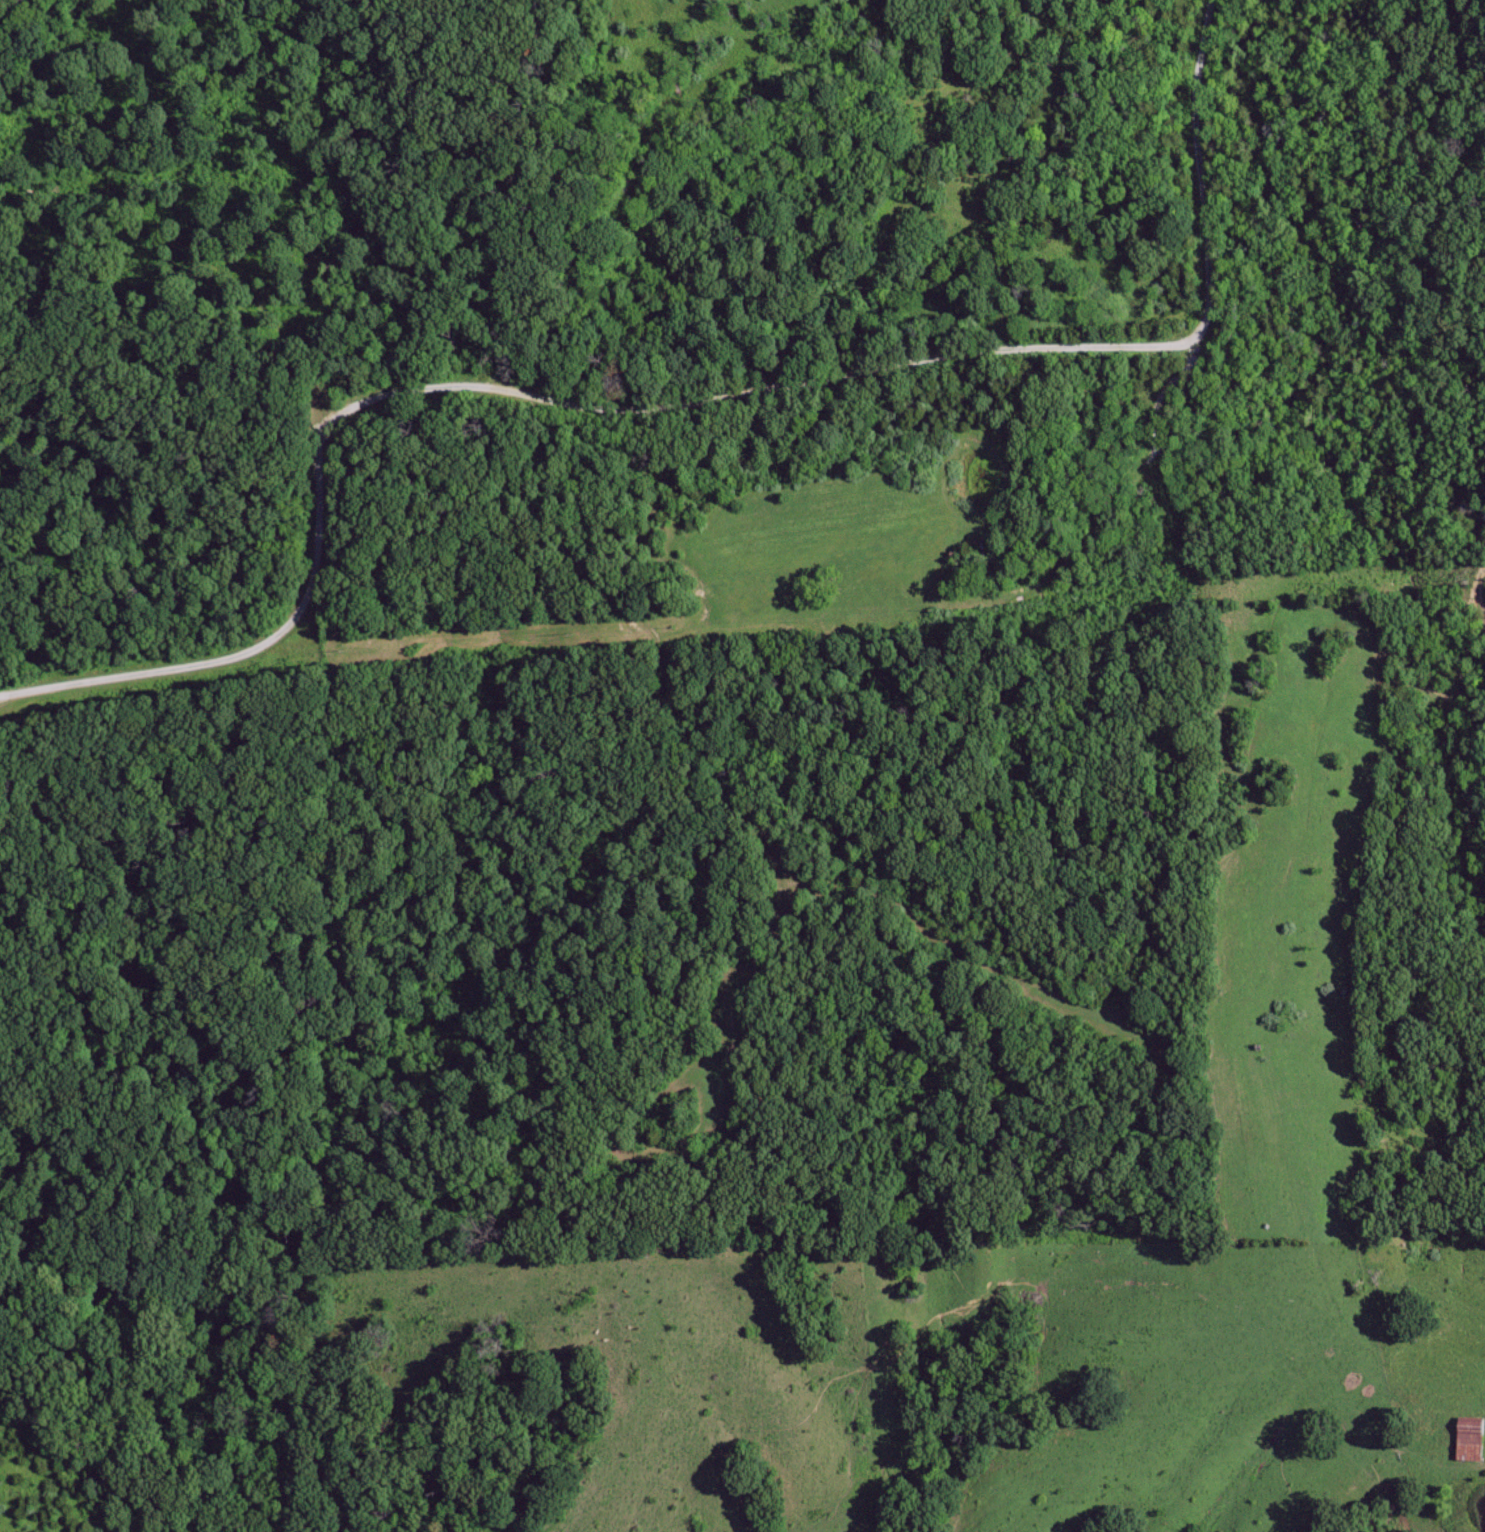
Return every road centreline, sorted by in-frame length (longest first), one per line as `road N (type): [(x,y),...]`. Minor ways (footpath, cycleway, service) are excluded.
road 1 (residential): [(393,391),(480,387),(554,404),(655,410),(922,359),(1180,347),(1203,318),(1192,148),(1202,0)]
road 2 (residential): [(0,699),(258,649),(290,623),(303,598),(304,459),(314,431),(393,391)]

